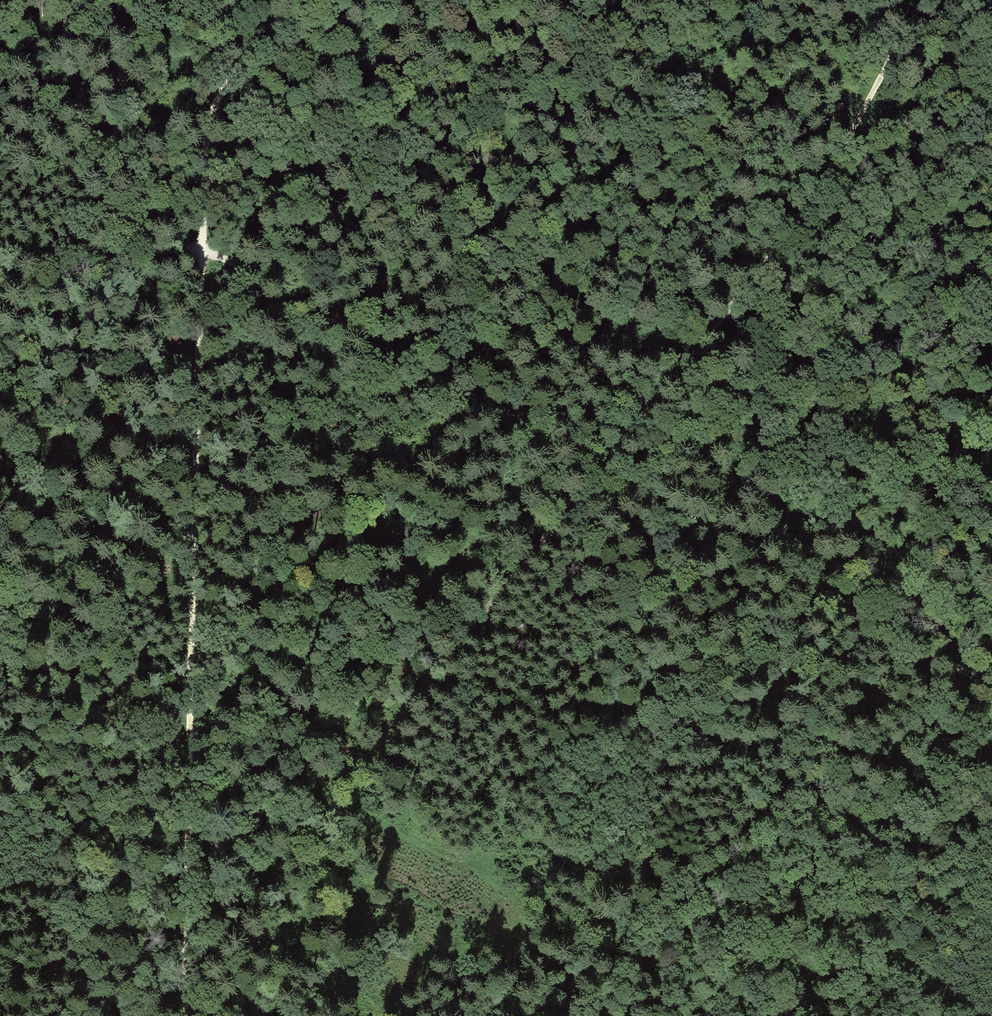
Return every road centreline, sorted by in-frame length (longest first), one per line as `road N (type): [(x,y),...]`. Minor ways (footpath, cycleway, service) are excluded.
road 1 (track): [(922,0),(809,202),(758,273),(186,986)]
road 2 (track): [(201,248),(991,677)]
road 3 (track): [(186,986),(201,248)]
road 4 (track): [(789,1015),(991,775)]
road 5 (track): [(311,0),(213,101),(201,248)]
road 6 (track): [(201,248),(0,257)]

